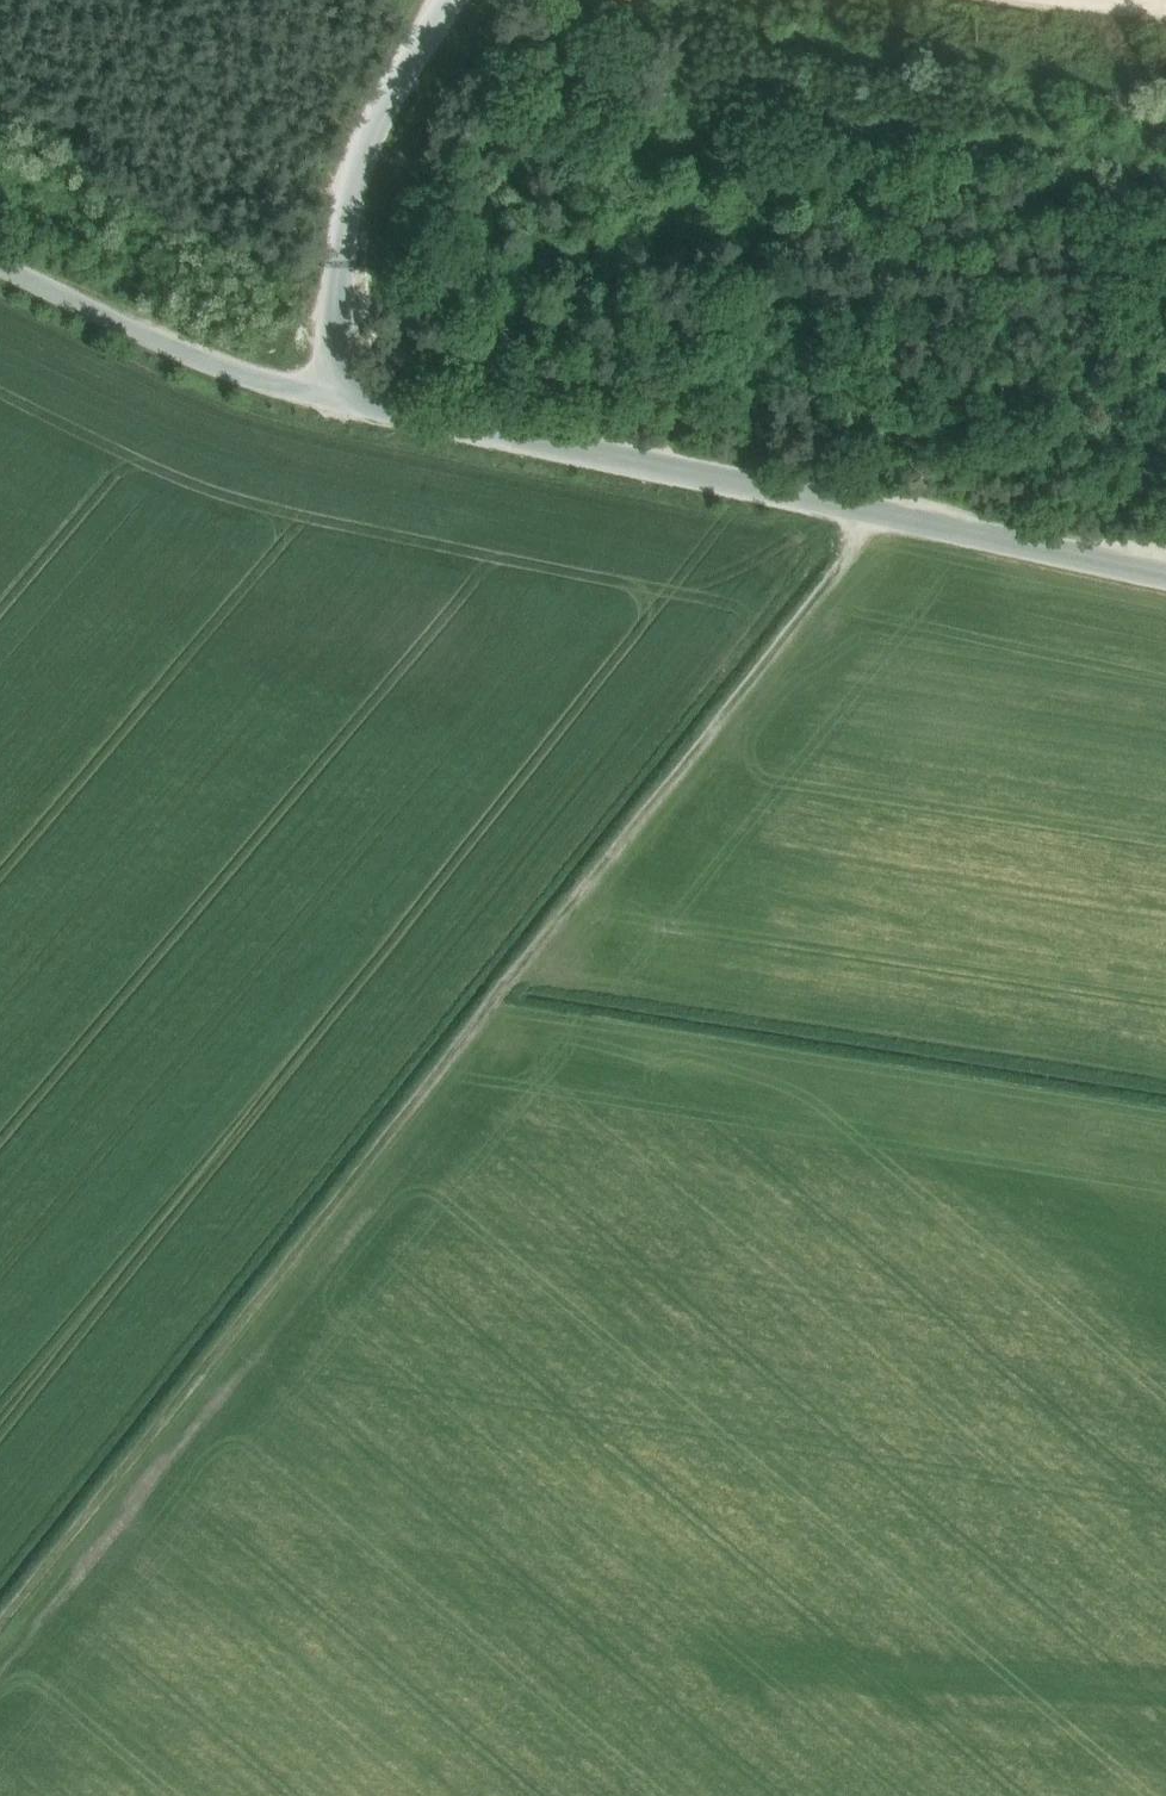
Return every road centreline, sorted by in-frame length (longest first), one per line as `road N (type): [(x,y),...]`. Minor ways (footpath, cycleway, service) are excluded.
road 1 (track): [(871,513),(0,1621)]
road 2 (unclassified): [(1165,575),(246,376),(0,264)]

